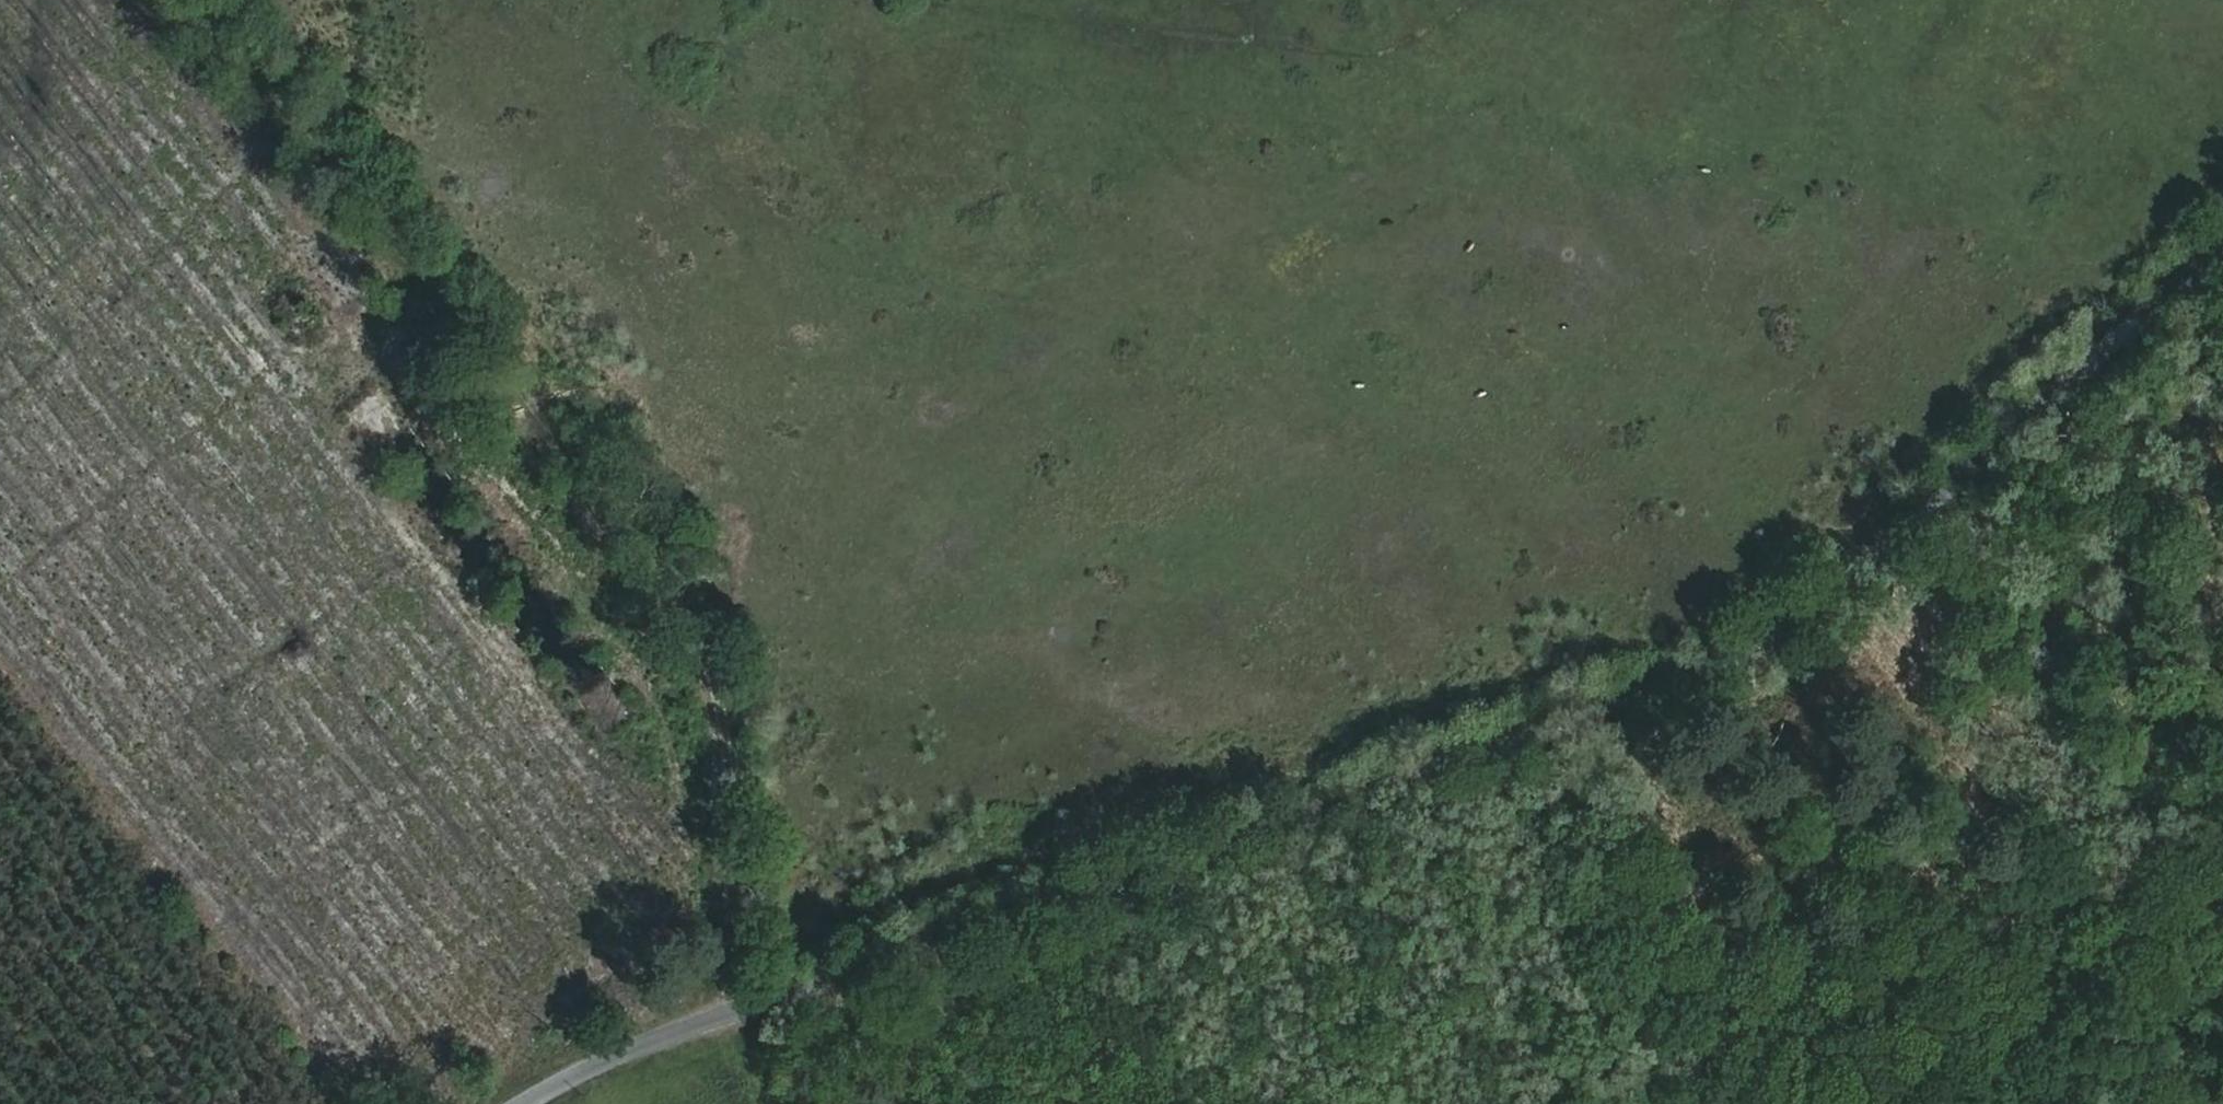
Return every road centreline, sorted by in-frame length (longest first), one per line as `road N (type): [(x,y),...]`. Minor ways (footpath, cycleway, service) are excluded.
road 1 (unclassified): [(2222,229),(2083,367),(1804,612),(1663,691),(644,1037),(524,1103)]

